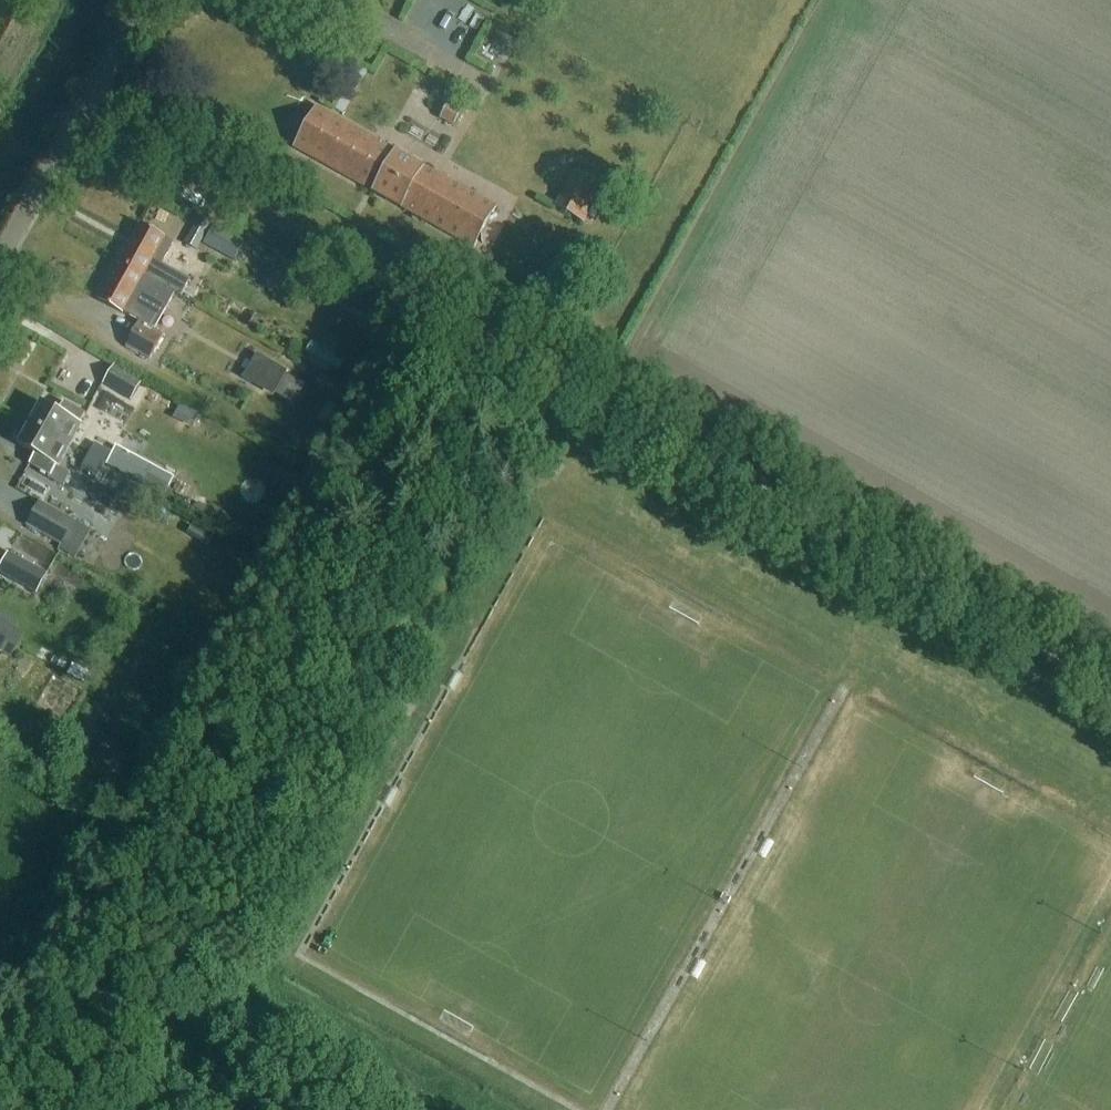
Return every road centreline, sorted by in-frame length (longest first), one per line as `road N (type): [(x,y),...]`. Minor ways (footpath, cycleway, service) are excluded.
road 1 (track): [(550,371),(1110,683)]
road 2 (track): [(82,109),(550,371)]
road 3 (unclassified): [(0,258),(142,0)]

